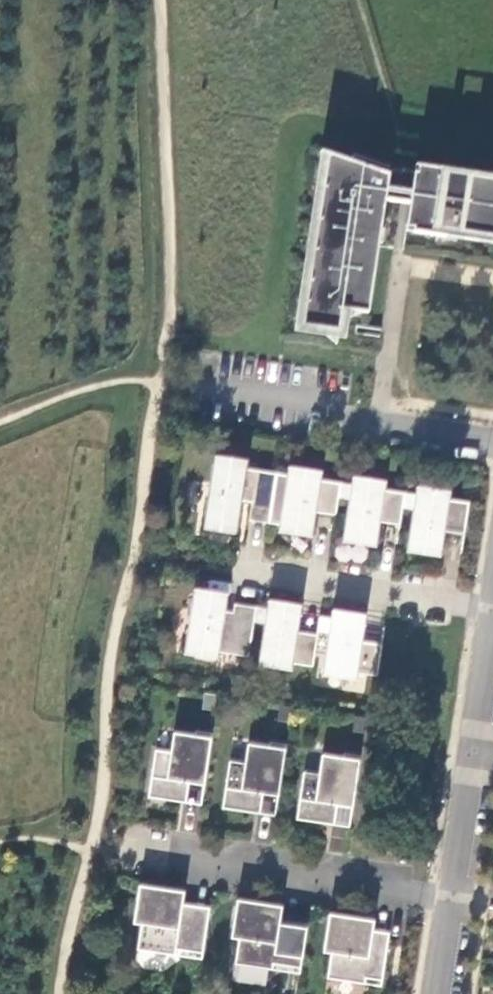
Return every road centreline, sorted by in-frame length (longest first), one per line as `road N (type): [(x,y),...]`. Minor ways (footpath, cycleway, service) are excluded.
road 1 (residential): [(137,554),(492,607)]
road 2 (residential): [(455,896),(122,851)]
road 3 (residential): [(185,392),(492,441)]
road 4 (residential): [(477,751),(455,896)]

